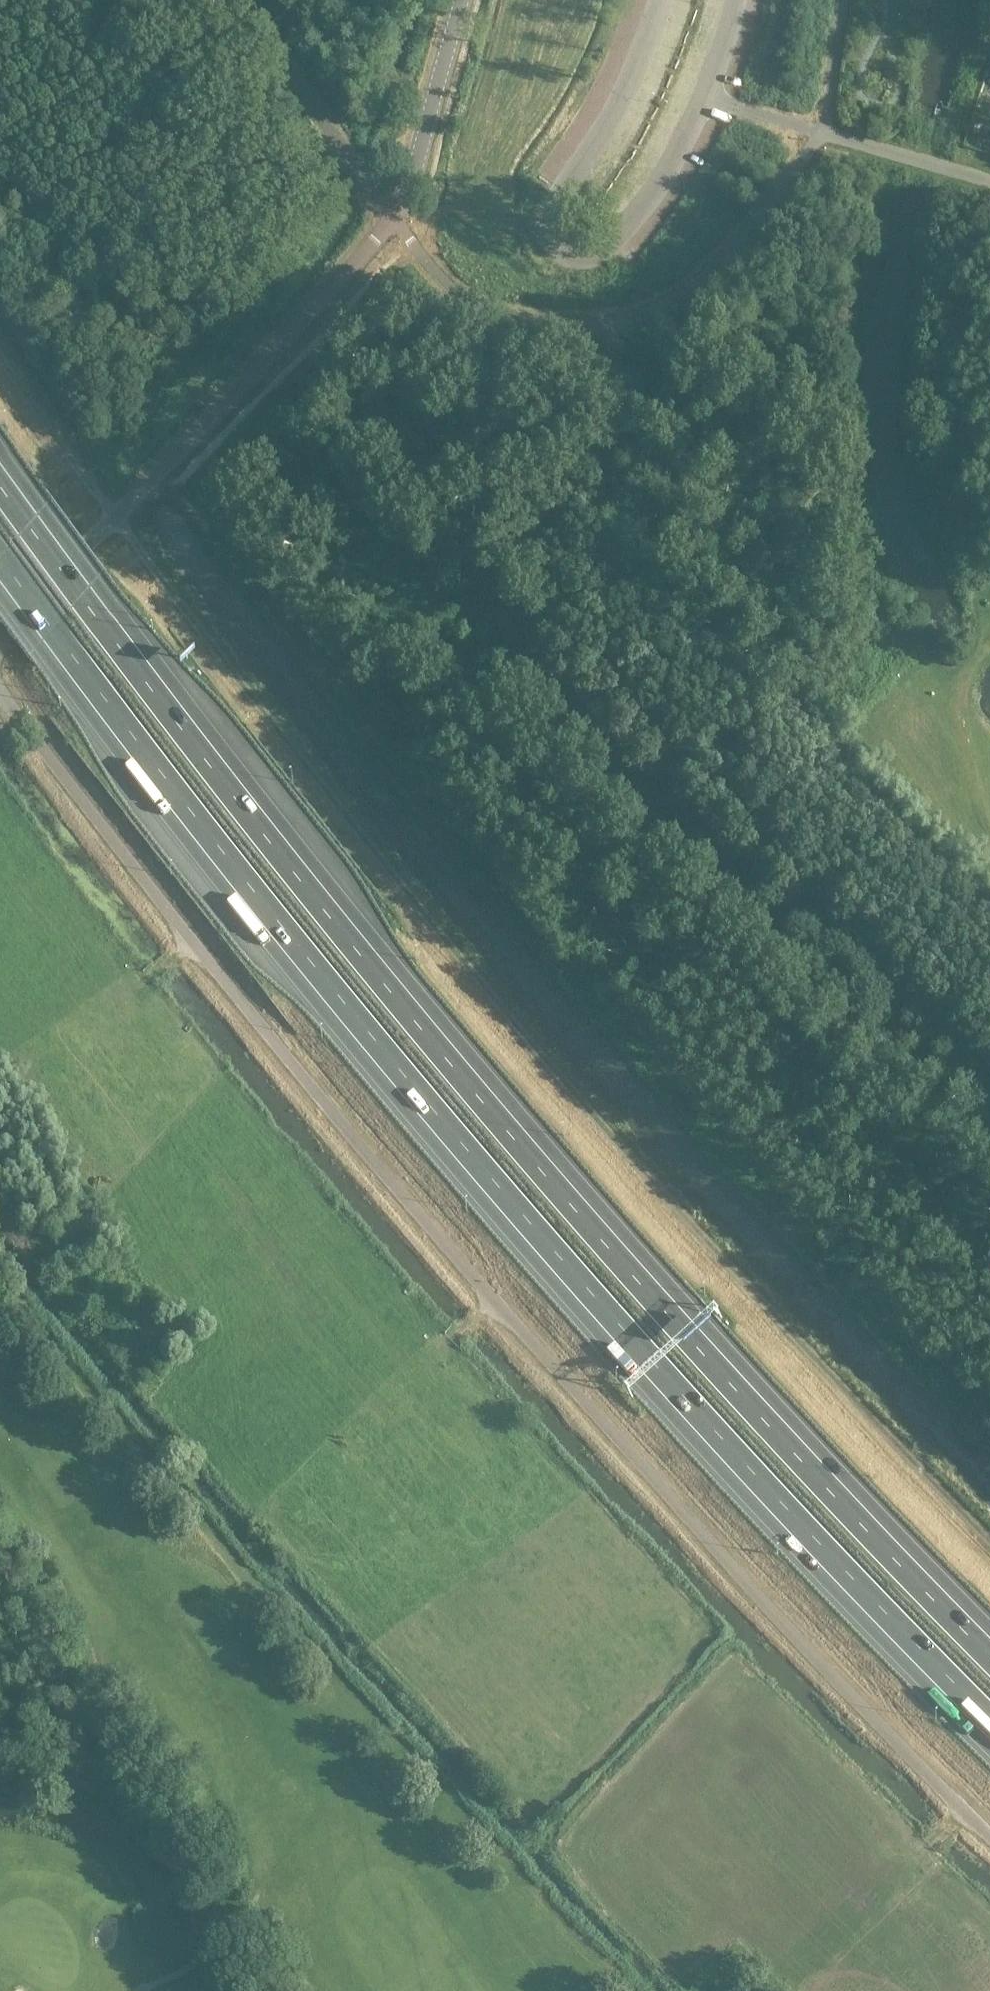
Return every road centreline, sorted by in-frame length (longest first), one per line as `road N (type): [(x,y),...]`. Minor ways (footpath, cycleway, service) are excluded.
road 1 (track): [(989,1541),(527,1039),(250,696),(0,358)]
road 2 (motorway): [(989,1647),(527,1144),(228,780),(0,470)]
road 3 (motorway): [(0,573),(41,635),(441,1129),(791,1524),(989,1727)]
road 4 (unclassified): [(989,1837),(774,1616),(463,1267),(0,696)]
road 5 (tertiary): [(0,642),(399,210),(462,0)]
road 6 (track): [(94,1649),(93,1719),(104,1775),(173,1857),(202,1926),(198,1957),(144,1990)]

